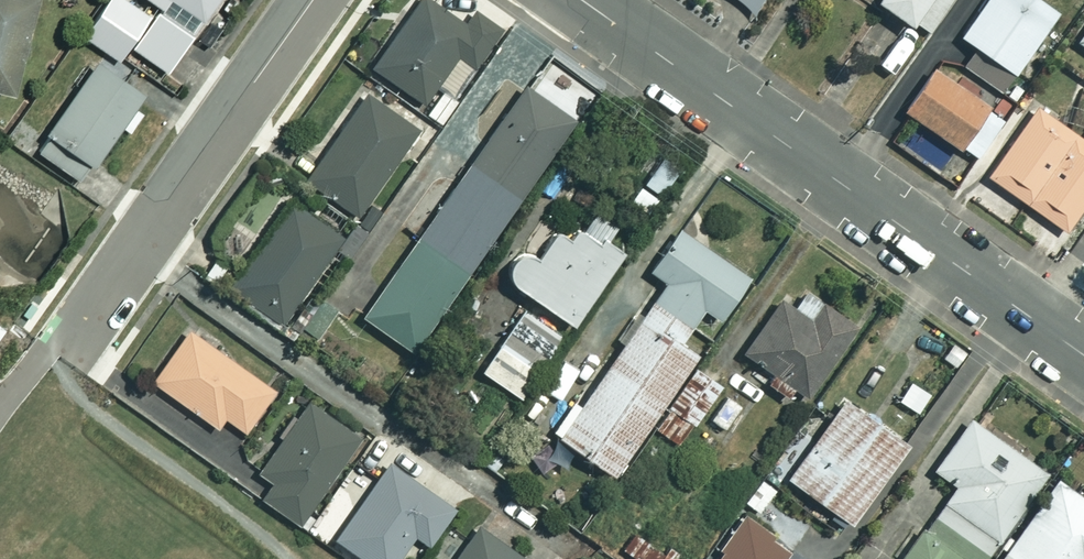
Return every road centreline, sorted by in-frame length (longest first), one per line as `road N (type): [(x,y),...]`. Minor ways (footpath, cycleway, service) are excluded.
road 1 (residential): [(582,0),(1083,355)]
road 2 (residential): [(46,350),(81,330),(311,0)]

